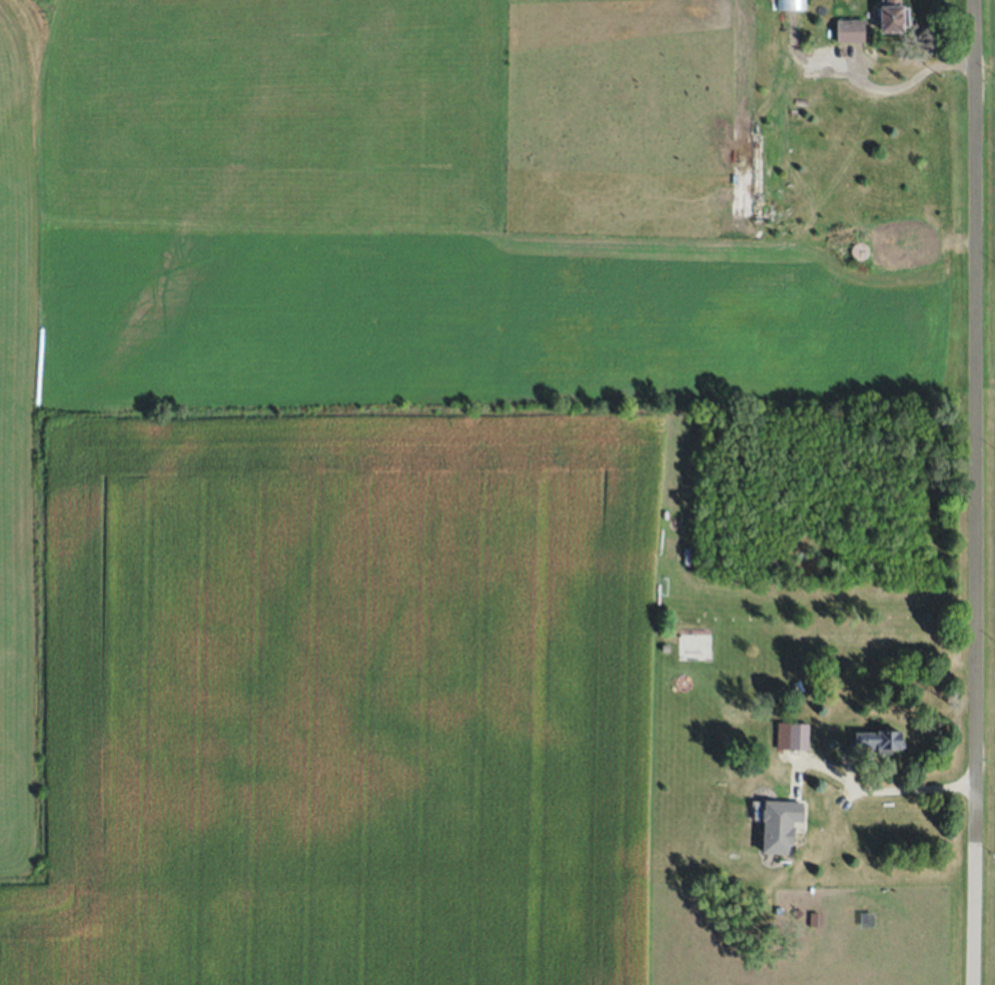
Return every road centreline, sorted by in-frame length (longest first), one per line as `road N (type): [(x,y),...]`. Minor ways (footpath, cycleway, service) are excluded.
road 1 (residential): [(974,984),(975,0)]

